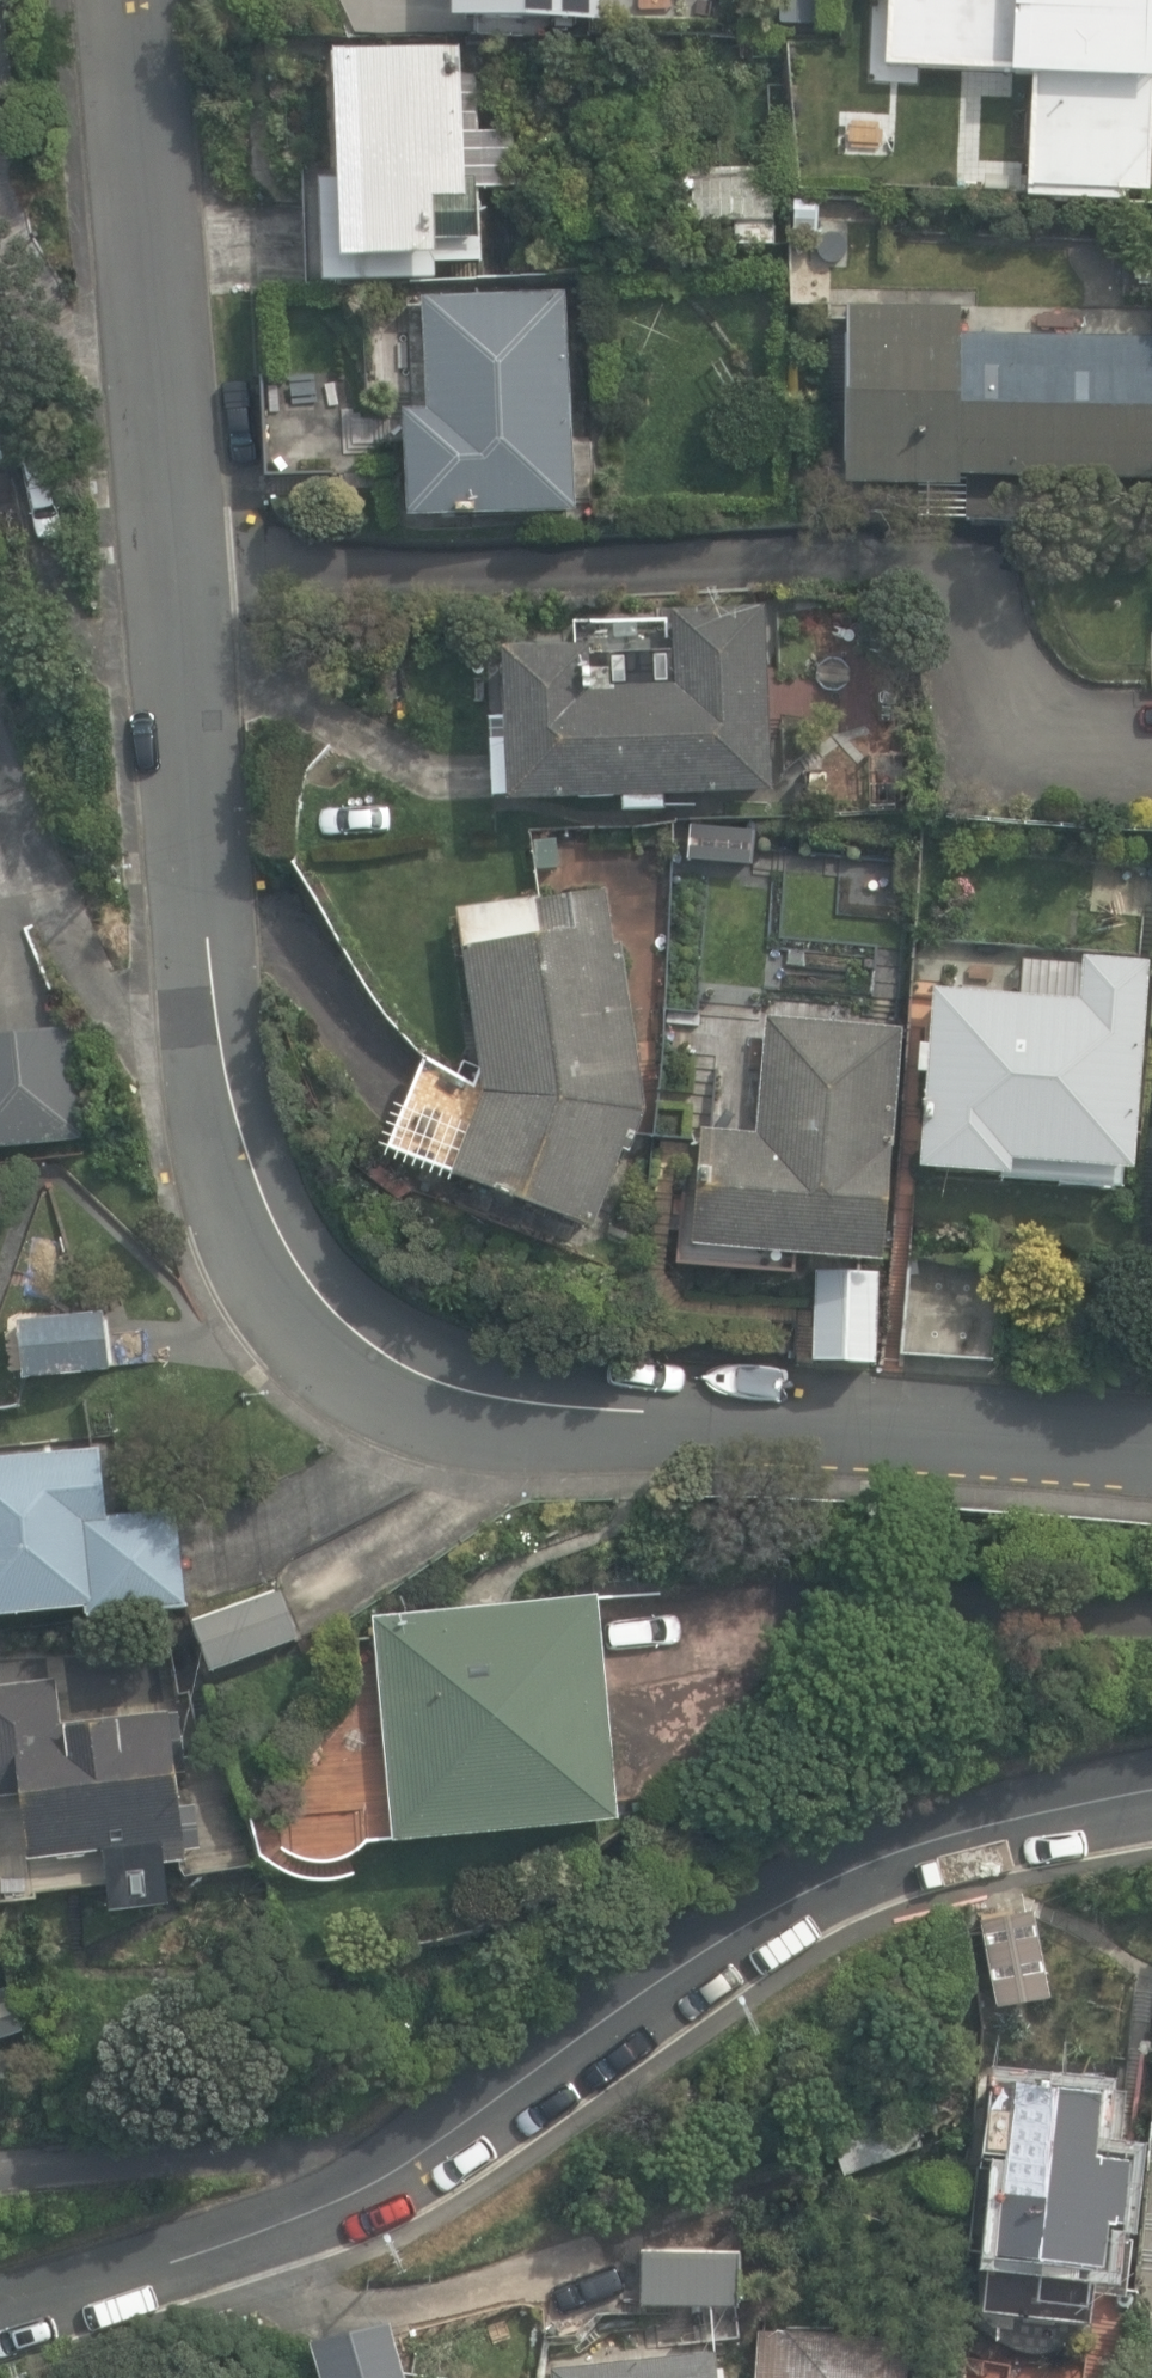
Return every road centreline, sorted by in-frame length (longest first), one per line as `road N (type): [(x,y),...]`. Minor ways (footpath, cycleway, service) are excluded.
road 1 (residential): [(126,0),(209,1107),(251,1240),(311,1315),(381,1364),(445,1387),(721,1417),(1151,1447)]
road 2 (residential): [(0,2310),(314,2201),(390,2161),(733,1933),(847,1867),(965,1830),(1151,1791)]

